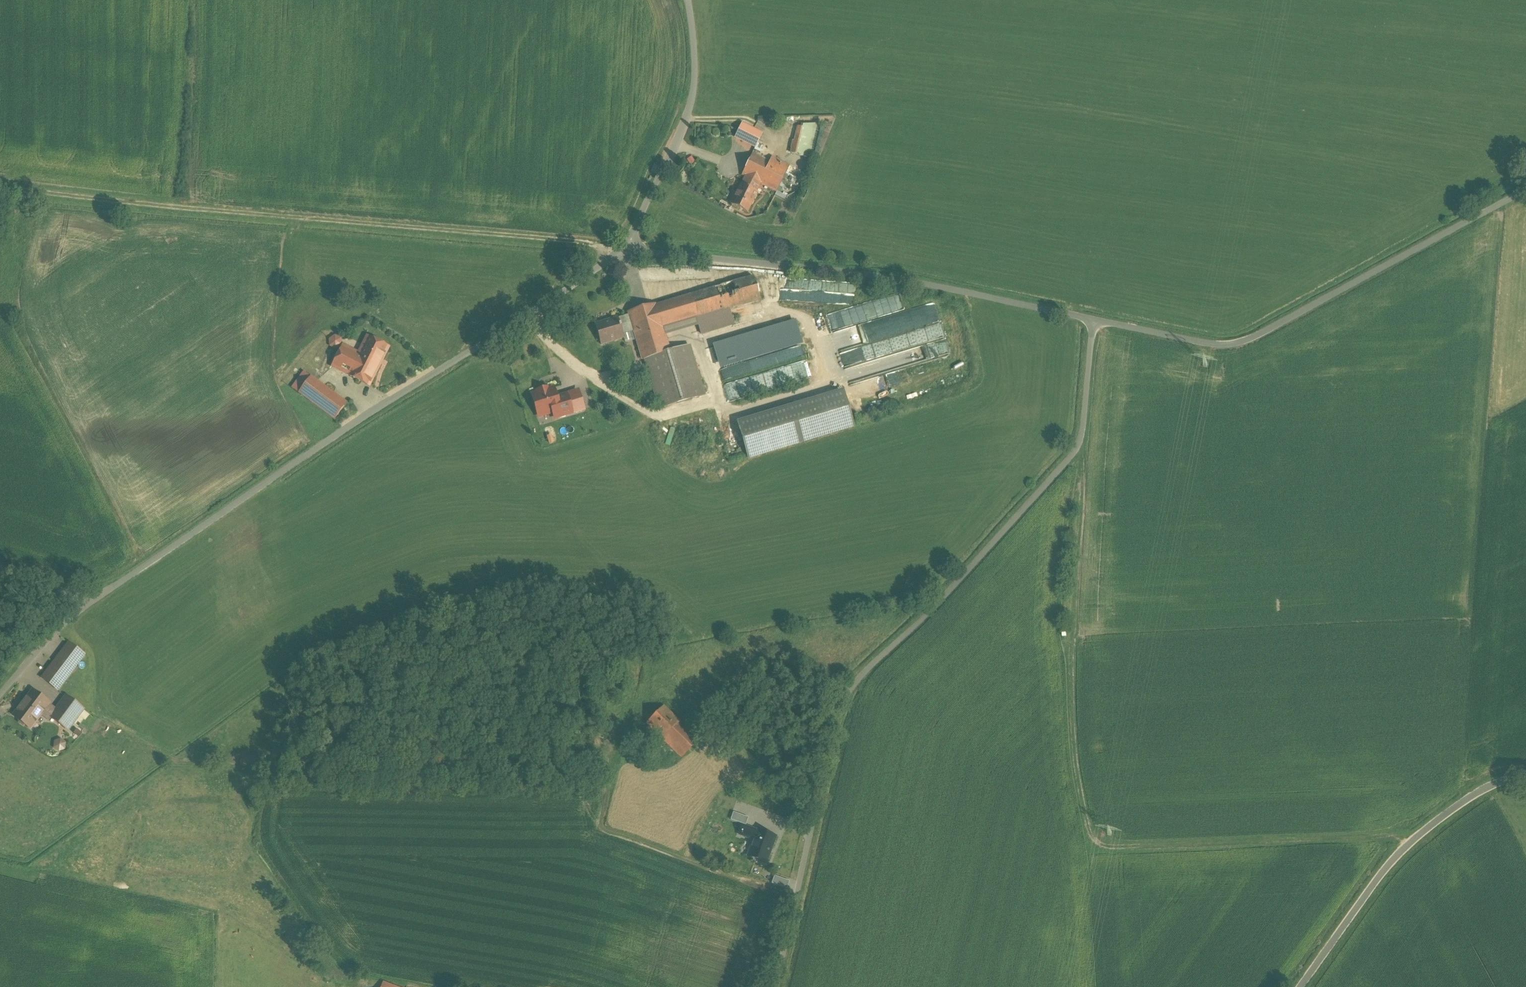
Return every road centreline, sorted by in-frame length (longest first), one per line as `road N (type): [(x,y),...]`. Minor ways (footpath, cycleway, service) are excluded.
road 1 (unclassified): [(625,245),(92,602),(0,694)]
road 2 (unclassified): [(773,986),(843,694),(1079,440),(1094,320)]
road 3 (track): [(1079,440),(1072,732),(1090,830),(1103,845),(1408,838)]
road 4 (track): [(0,181),(625,245)]
road 5 (unclassified): [(1094,320),(882,275),(625,245)]
road 6 (unclassified): [(1094,320),(1227,345),(1525,191)]
road 7 (unclassified): [(1525,774),(1459,798),(1399,847),(1298,986)]
road 8 (unclassified): [(689,0),(695,61),(688,106),(625,245)]

